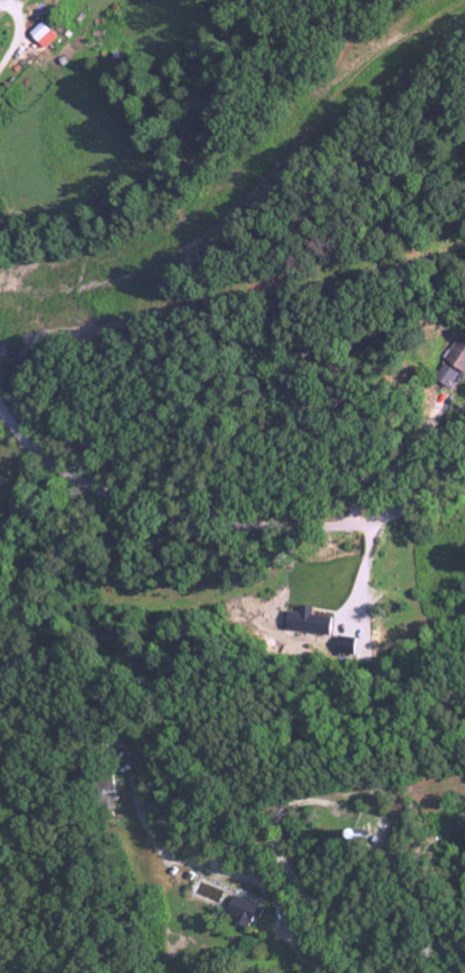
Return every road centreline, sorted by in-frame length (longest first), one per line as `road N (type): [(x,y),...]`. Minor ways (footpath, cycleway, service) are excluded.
road 1 (residential): [(464,466),(396,515),(351,527),(193,521),(63,471),(0,403)]
road 2 (residential): [(313,972),(150,849),(90,746),(0,688)]
road 3 (residential): [(323,528),(312,616),(274,661),(177,717),(134,762),(127,815)]

